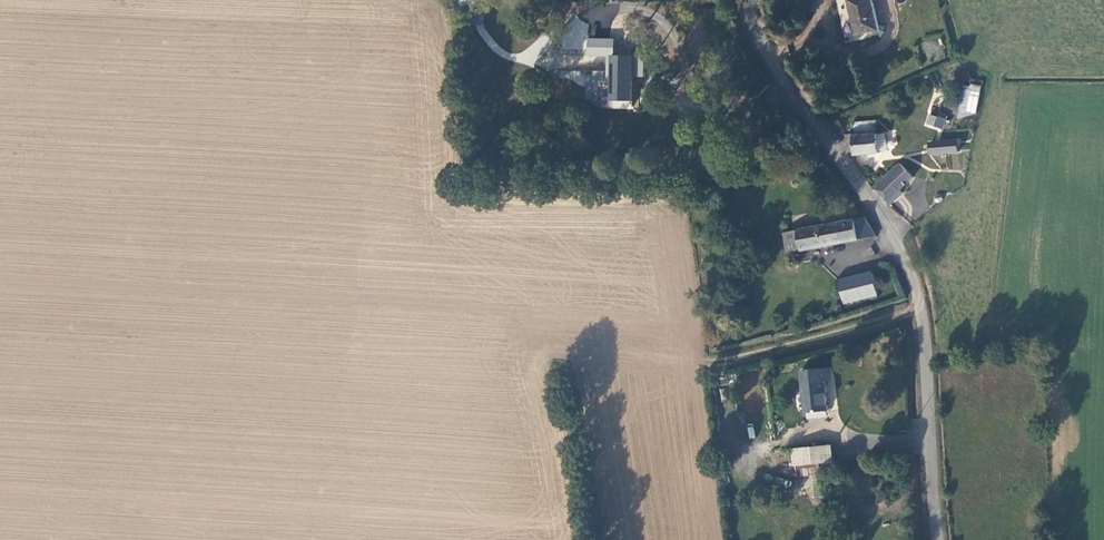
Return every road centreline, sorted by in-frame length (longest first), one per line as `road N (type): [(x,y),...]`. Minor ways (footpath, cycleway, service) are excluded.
road 1 (unclassified): [(937,539),(925,354),(908,271),(888,226),(777,77),(746,0)]
road 2 (track): [(921,311),(715,361)]

